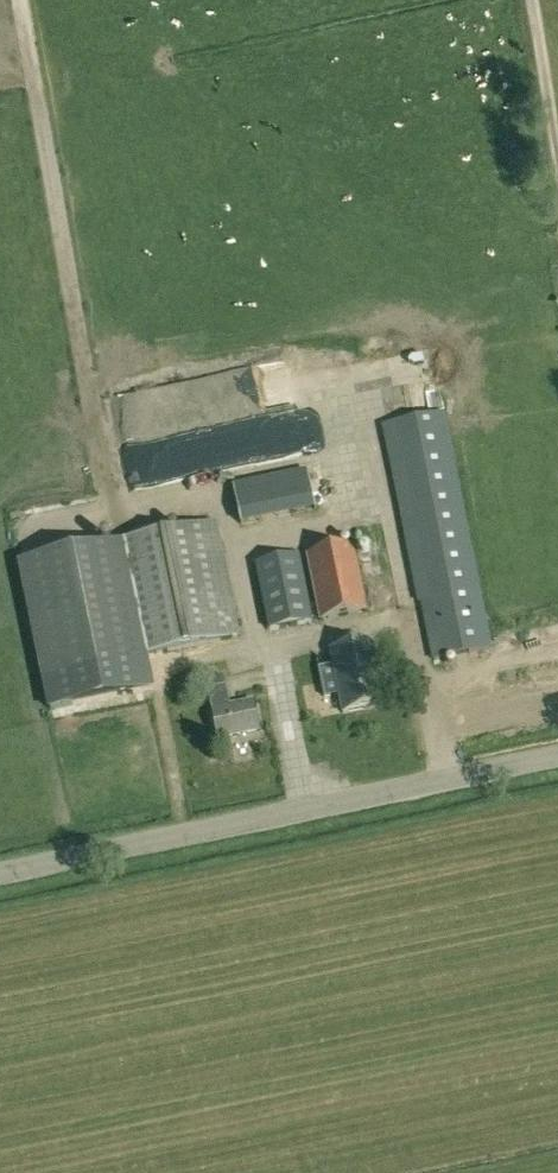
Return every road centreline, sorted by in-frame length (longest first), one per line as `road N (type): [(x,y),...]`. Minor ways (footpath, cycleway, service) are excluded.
road 1 (tertiary): [(0,875),(557,755)]

